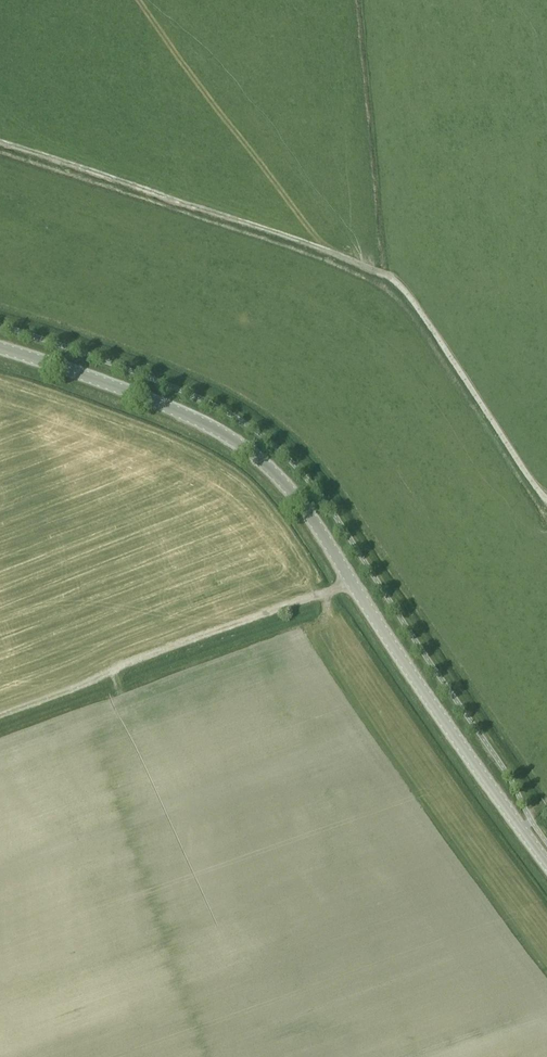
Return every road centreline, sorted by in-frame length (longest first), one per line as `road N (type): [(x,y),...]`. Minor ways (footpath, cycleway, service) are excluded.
road 1 (secondary): [(546,863),(269,467),(179,411),(0,348)]
road 2 (track): [(546,502),(391,280),(0,144)]
road 3 (track): [(351,580),(128,664)]

